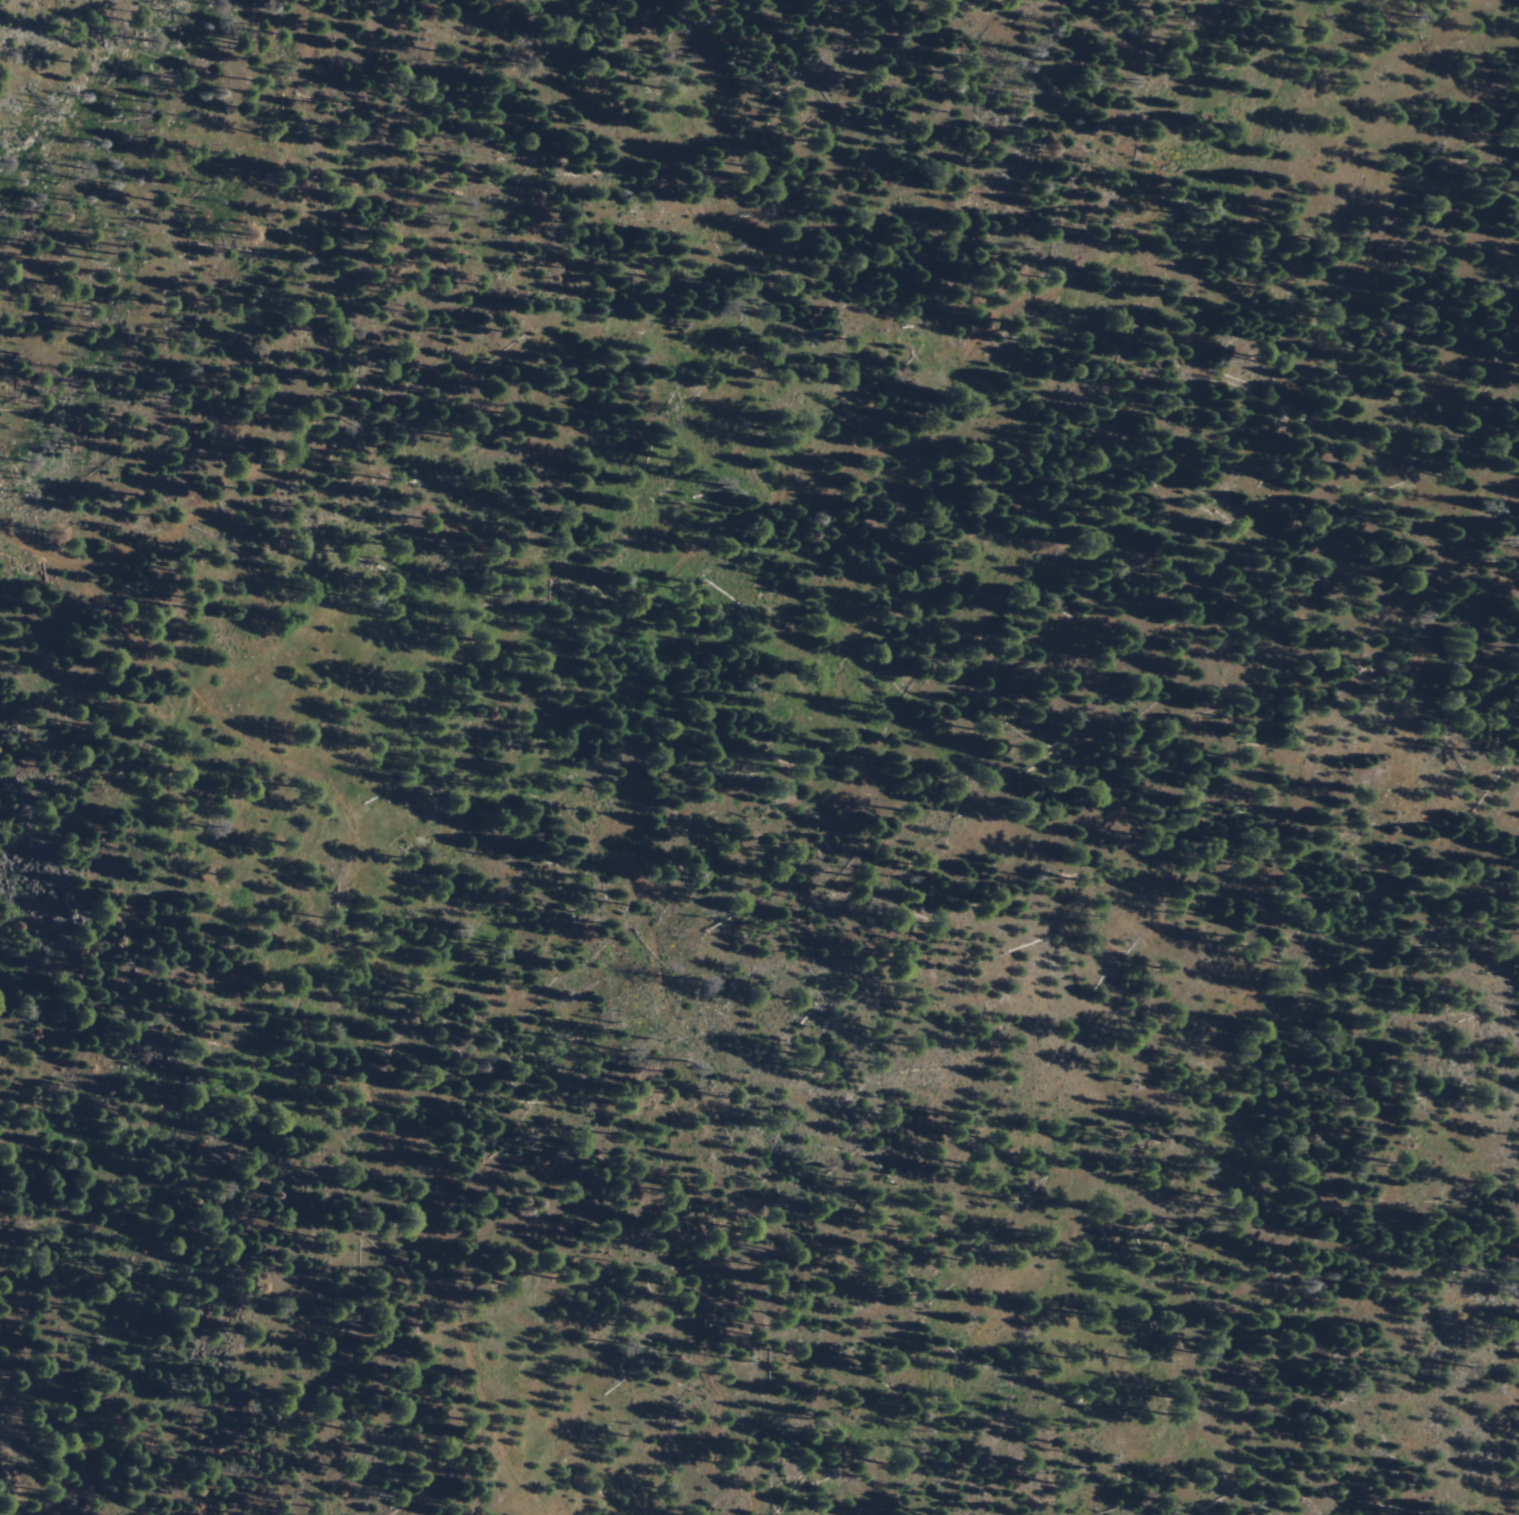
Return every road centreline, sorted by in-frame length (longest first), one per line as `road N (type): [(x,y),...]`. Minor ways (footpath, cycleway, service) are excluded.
road 1 (track): [(1327,0),(1326,16),(1286,52),(1179,192),(1188,325),(1180,372),(1157,405),(944,424),(896,452),(673,501),(414,680),(259,677),(174,649),(0,516)]
road 2 (track): [(255,0),(246,27),(137,148),(147,235),(184,288),(206,389),(244,450),(276,634),(316,678)]

